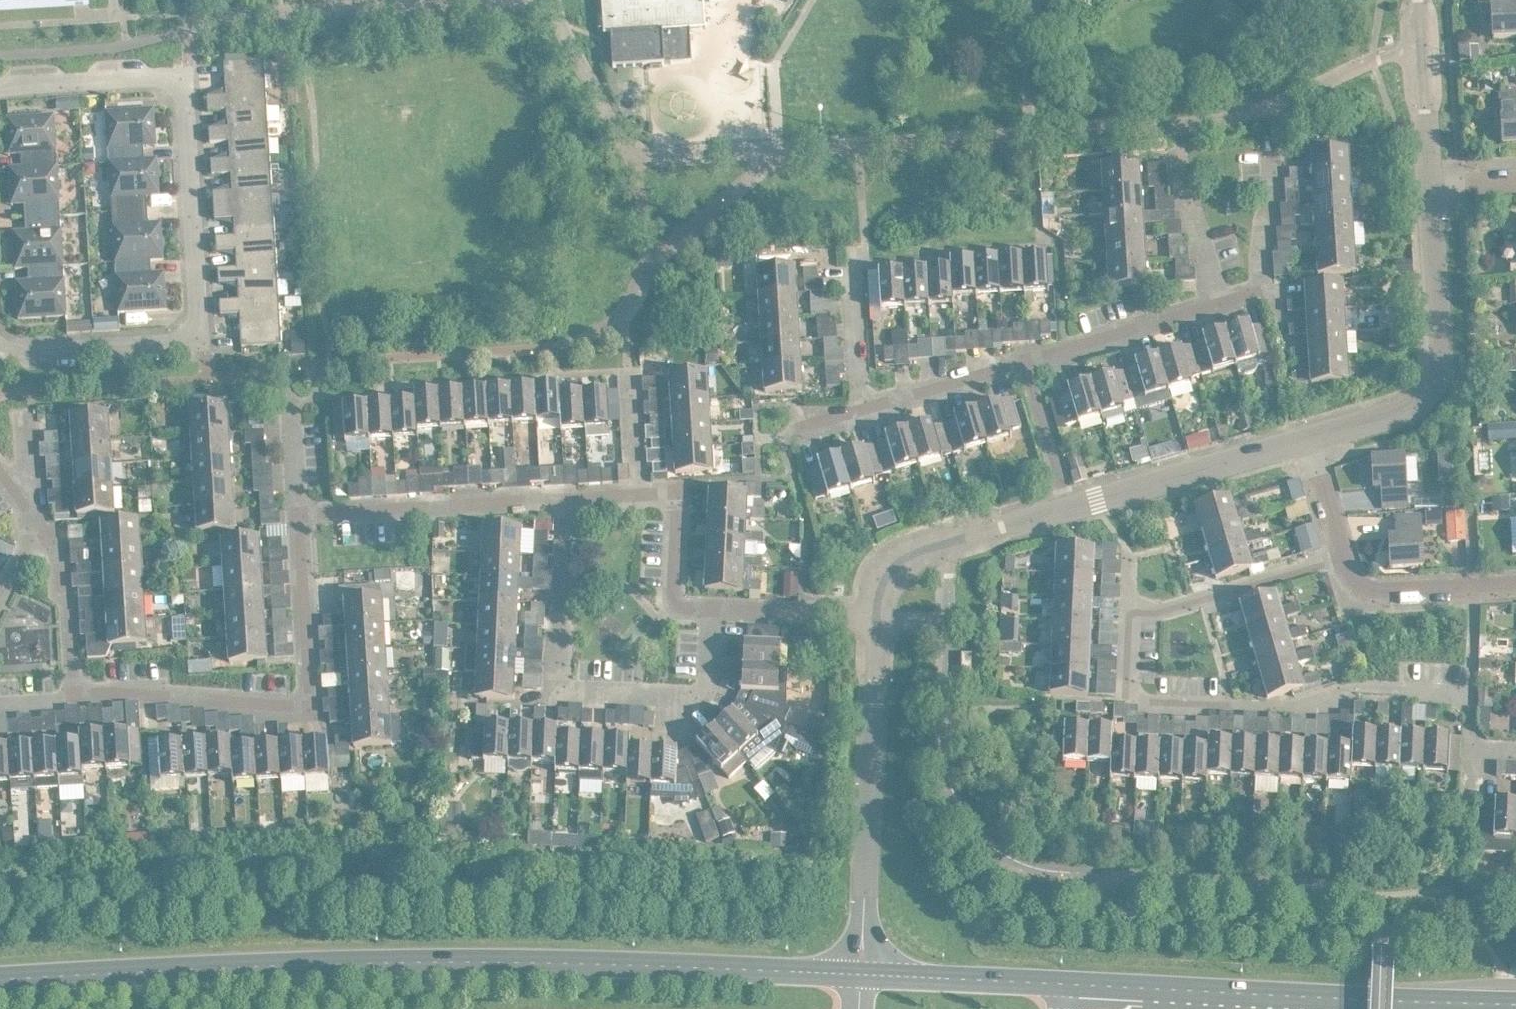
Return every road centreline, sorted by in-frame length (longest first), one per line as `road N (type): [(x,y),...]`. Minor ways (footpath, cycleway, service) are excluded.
road 1 (secondary): [(862,969),(501,955),(0,971)]
road 2 (residential): [(0,90),(16,82),(189,74),(204,335),(14,350),(0,336)]
road 3 (residential): [(1475,693),(1133,696),(1133,618),(1348,555)]
road 4 (secondary): [(1515,998),(1070,981)]
road 5 (residential): [(81,691),(315,704),(303,513)]
road 6 (residential): [(714,605),(712,680),(696,694),(561,686),(570,496)]
road 7 (tertiary): [(862,969),(876,616)]
road 8 (tertiary): [(1315,433),(1411,400),(1437,370),(1432,182)]
road 9 (residential): [(570,496),(303,513)]
road 10 (residential): [(714,605),(680,604),(681,488),(570,496)]
road 11 (tertiary): [(1071,504),(1315,433)]
road 12 (tertiary): [(876,616),(883,573),(901,551),(1071,504)]
road 13 (secondary): [(1070,981),(862,969)]
road 14 (residential): [(1028,358),(1223,303)]
road 15 (residential): [(81,691),(68,560),(38,518)]
road 16 (tertiary): [(1432,182),(1418,0)]
road 17 (residential): [(1223,303),(1177,131)]
road 18 (residential): [(1277,163),(1265,293),(1223,303)]
road 19 (residential): [(877,404),(859,240)]
road 20 (residential): [(876,616),(714,605)]
road 21 (residential): [(877,404),(1028,358)]
road 22 (residential): [(1071,504),(1028,358)]
road 23 (residential): [(303,513),(296,366)]
road 24 (residential): [(1348,555),(1366,593),(1470,585)]
road 25 (residential): [(1315,433),(1348,555)]

